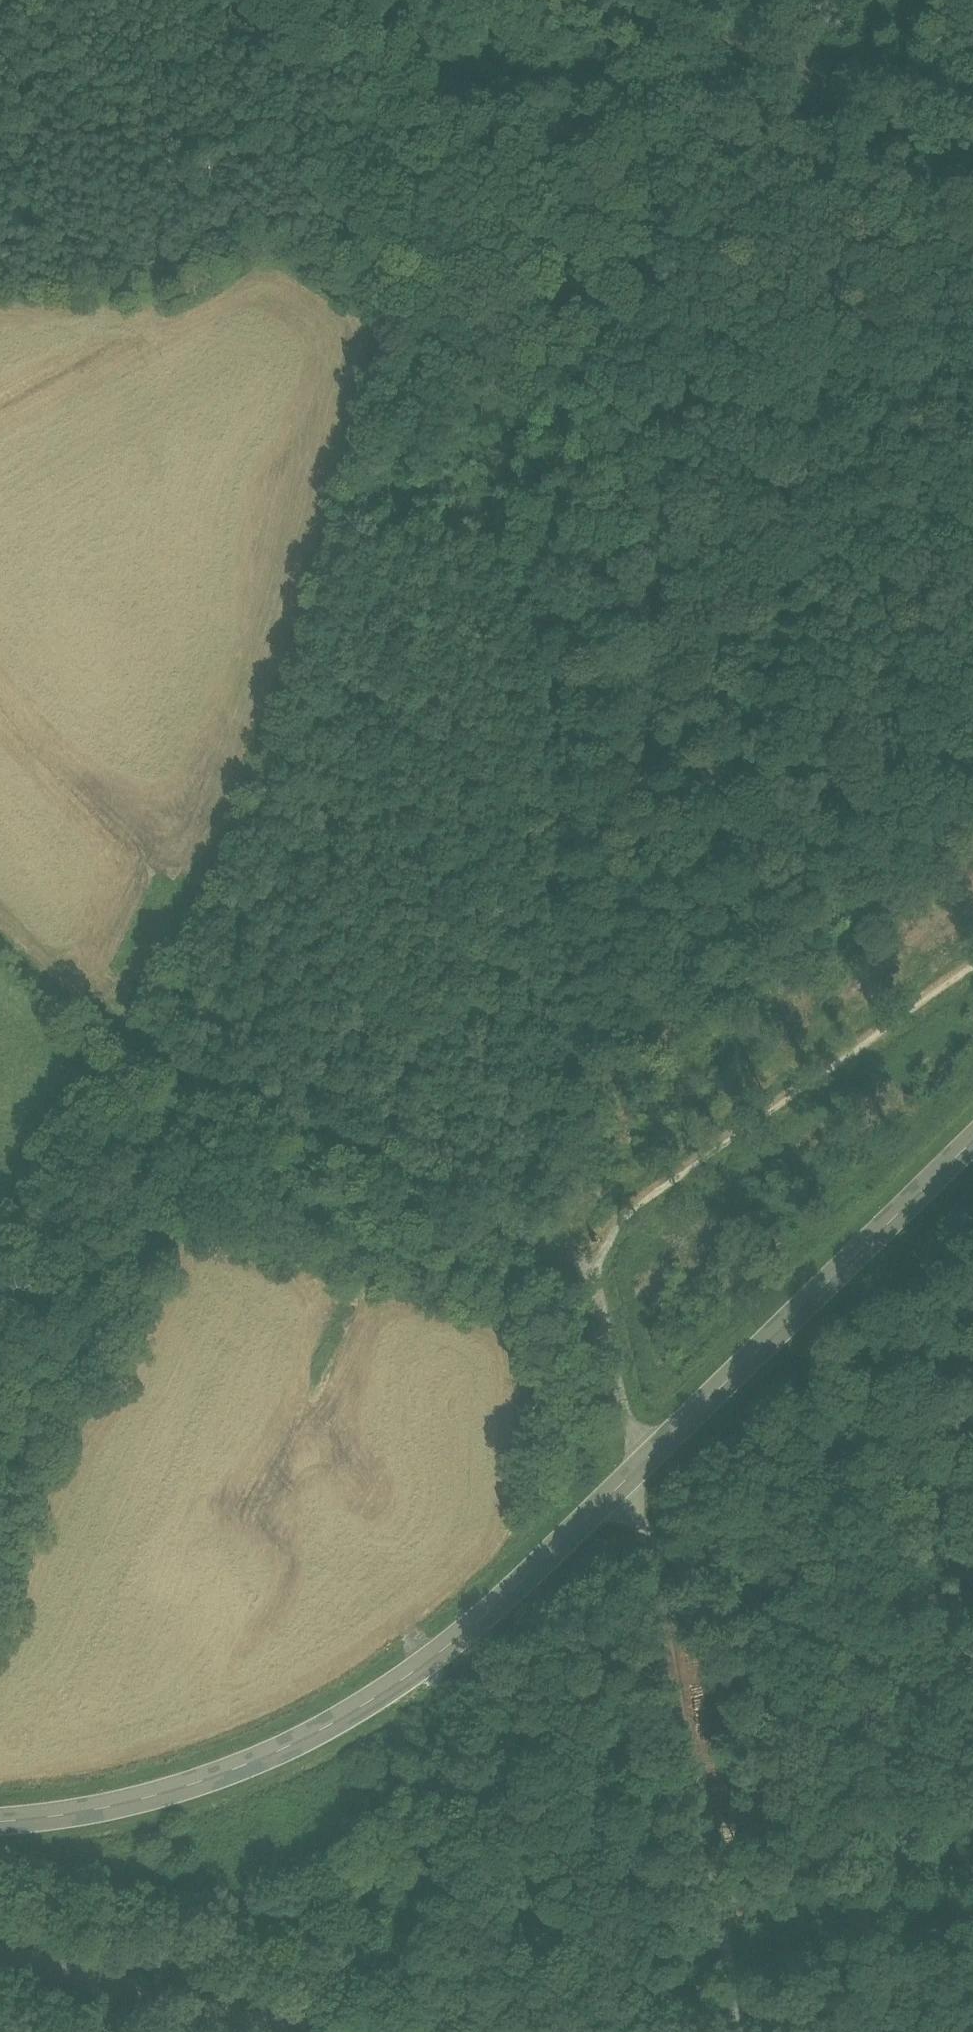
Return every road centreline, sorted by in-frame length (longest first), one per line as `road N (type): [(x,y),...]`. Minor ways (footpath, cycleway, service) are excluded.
road 1 (unclassified): [(0,1805),(135,1784),(257,1747),(453,1626),(621,1471)]
road 2 (residential): [(743,2031),(635,1494),(621,1471)]
road 3 (track): [(597,1279),(549,1195),(152,1044)]
road 4 (unclassified): [(621,1471),(972,1122)]
road 5 (track): [(597,1279),(972,971)]
road 6 (track): [(972,135),(689,0)]
road 7 (track): [(642,1450),(597,1279)]

